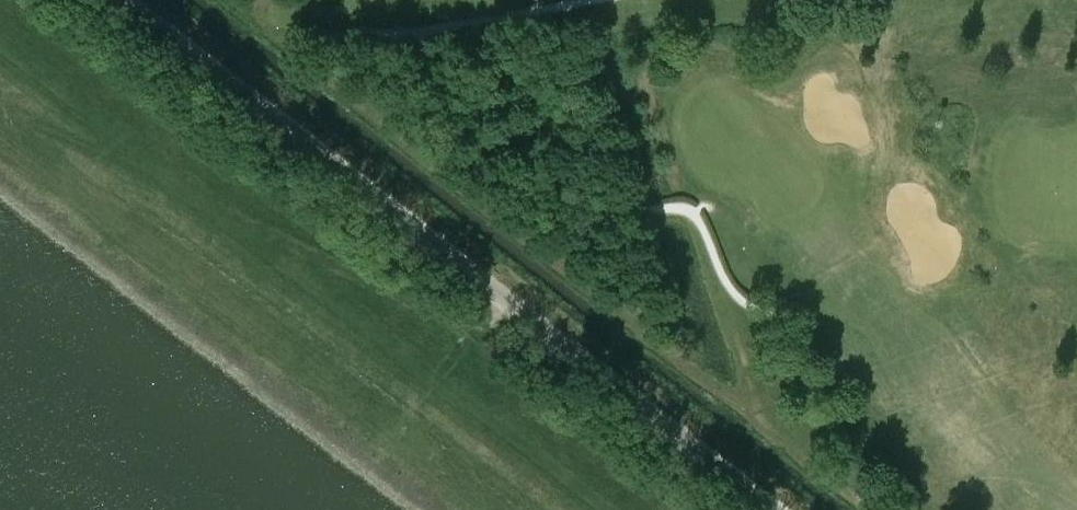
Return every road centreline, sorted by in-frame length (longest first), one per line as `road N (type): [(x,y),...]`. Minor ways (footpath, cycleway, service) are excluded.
road 1 (unclassified): [(774,509),(124,0)]
road 2 (track): [(880,509),(706,380),(293,41)]

